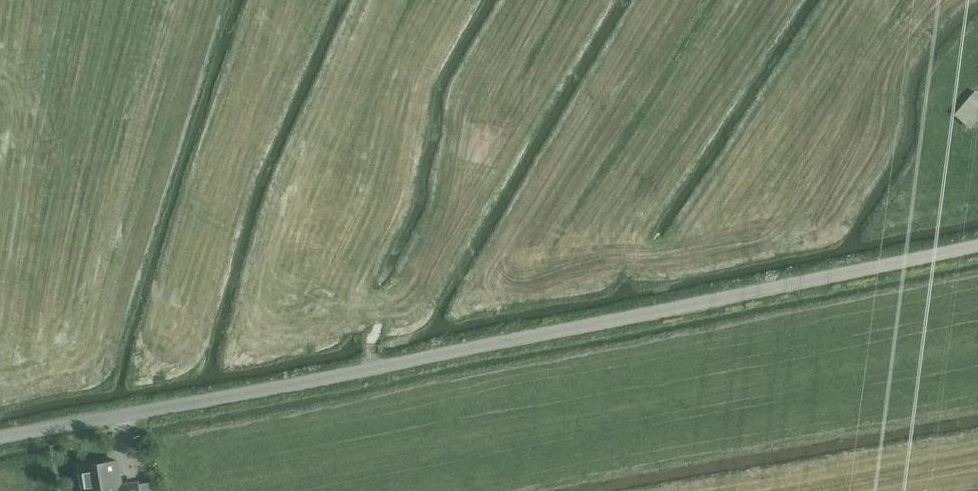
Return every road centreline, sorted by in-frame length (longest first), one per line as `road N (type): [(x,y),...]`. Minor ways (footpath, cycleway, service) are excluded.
road 1 (unclassified): [(0,438),(977,249)]

